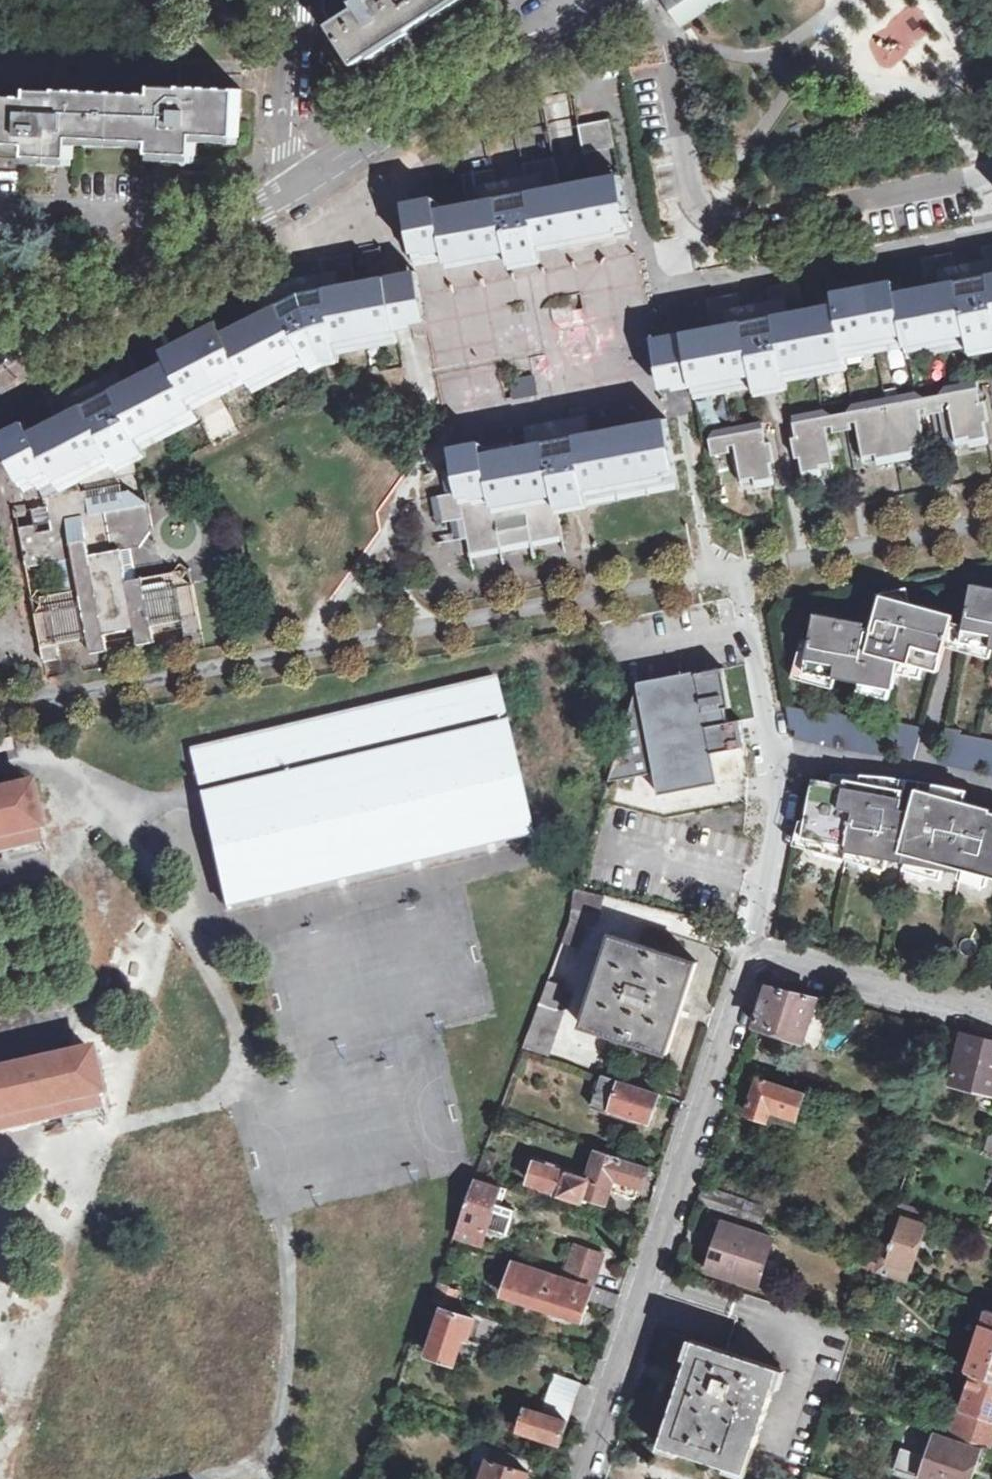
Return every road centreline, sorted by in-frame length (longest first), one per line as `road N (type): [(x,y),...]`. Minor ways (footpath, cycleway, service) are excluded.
road 1 (residential): [(991,1002),(754,940),(579,1478)]
road 2 (tertiary): [(0,350),(304,194)]
road 3 (tertiary): [(304,194),(584,5)]
road 4 (unclassified): [(294,0),(288,149),(304,194)]

